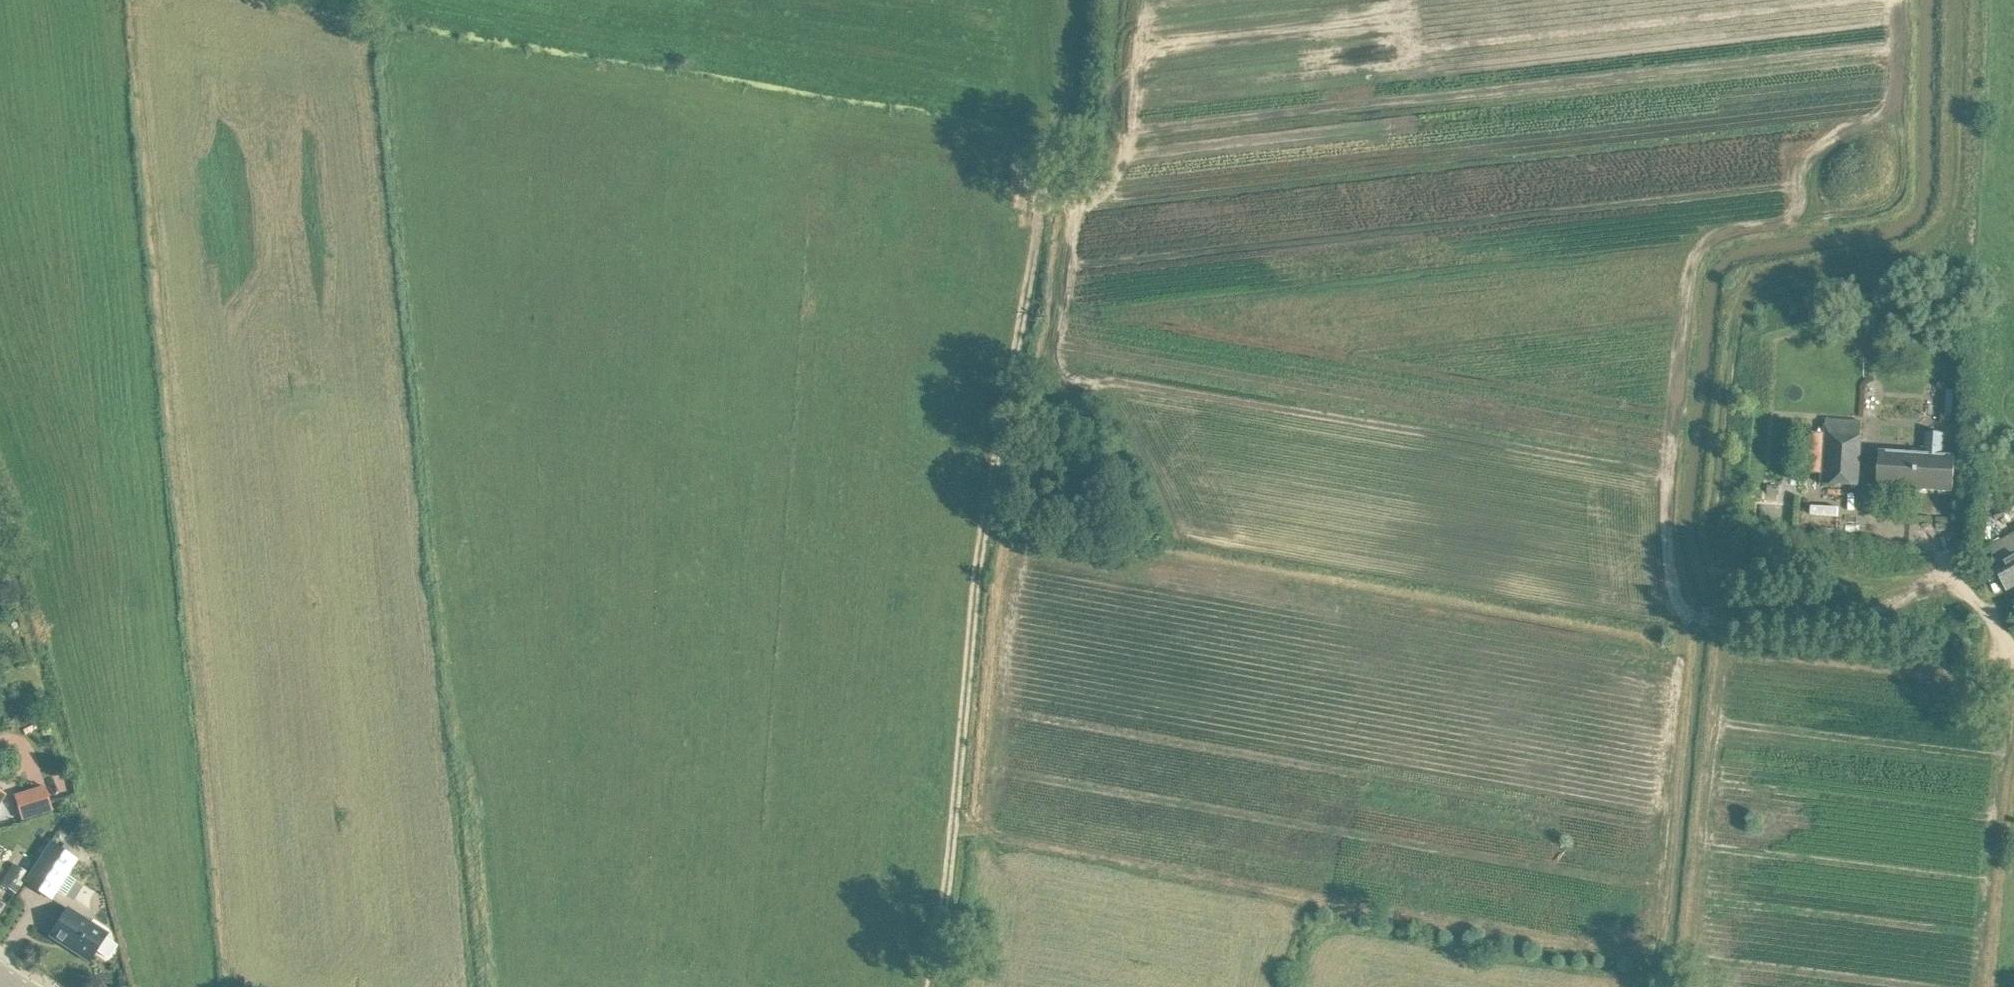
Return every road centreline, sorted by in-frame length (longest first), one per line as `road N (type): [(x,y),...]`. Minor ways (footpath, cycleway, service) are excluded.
road 1 (residential): [(2013,647),(1942,550)]

